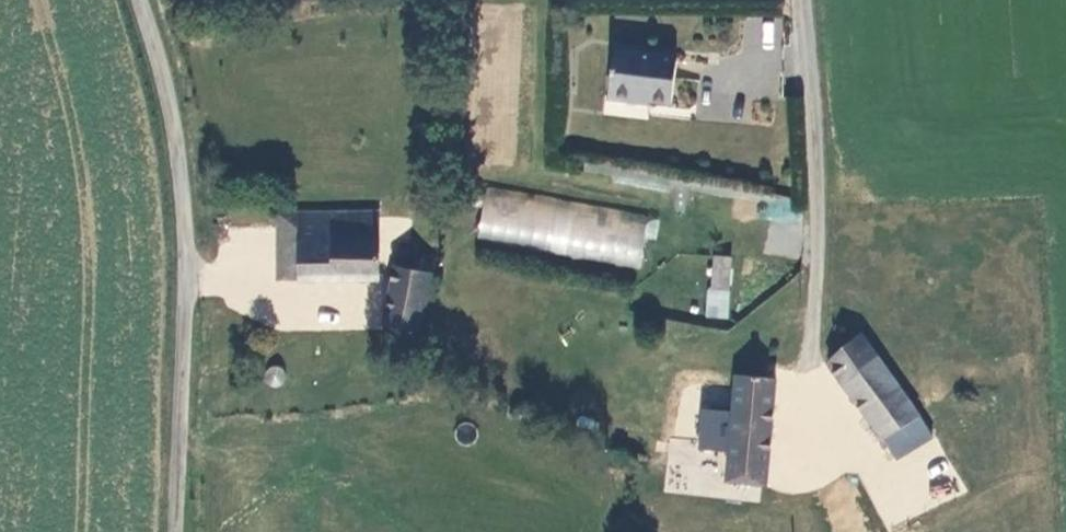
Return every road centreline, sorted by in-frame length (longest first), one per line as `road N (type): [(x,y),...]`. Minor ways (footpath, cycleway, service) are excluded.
road 1 (unclassified): [(143,0),(177,133),(191,298),(177,531)]
road 2 (unclassified): [(812,0),(816,345)]

